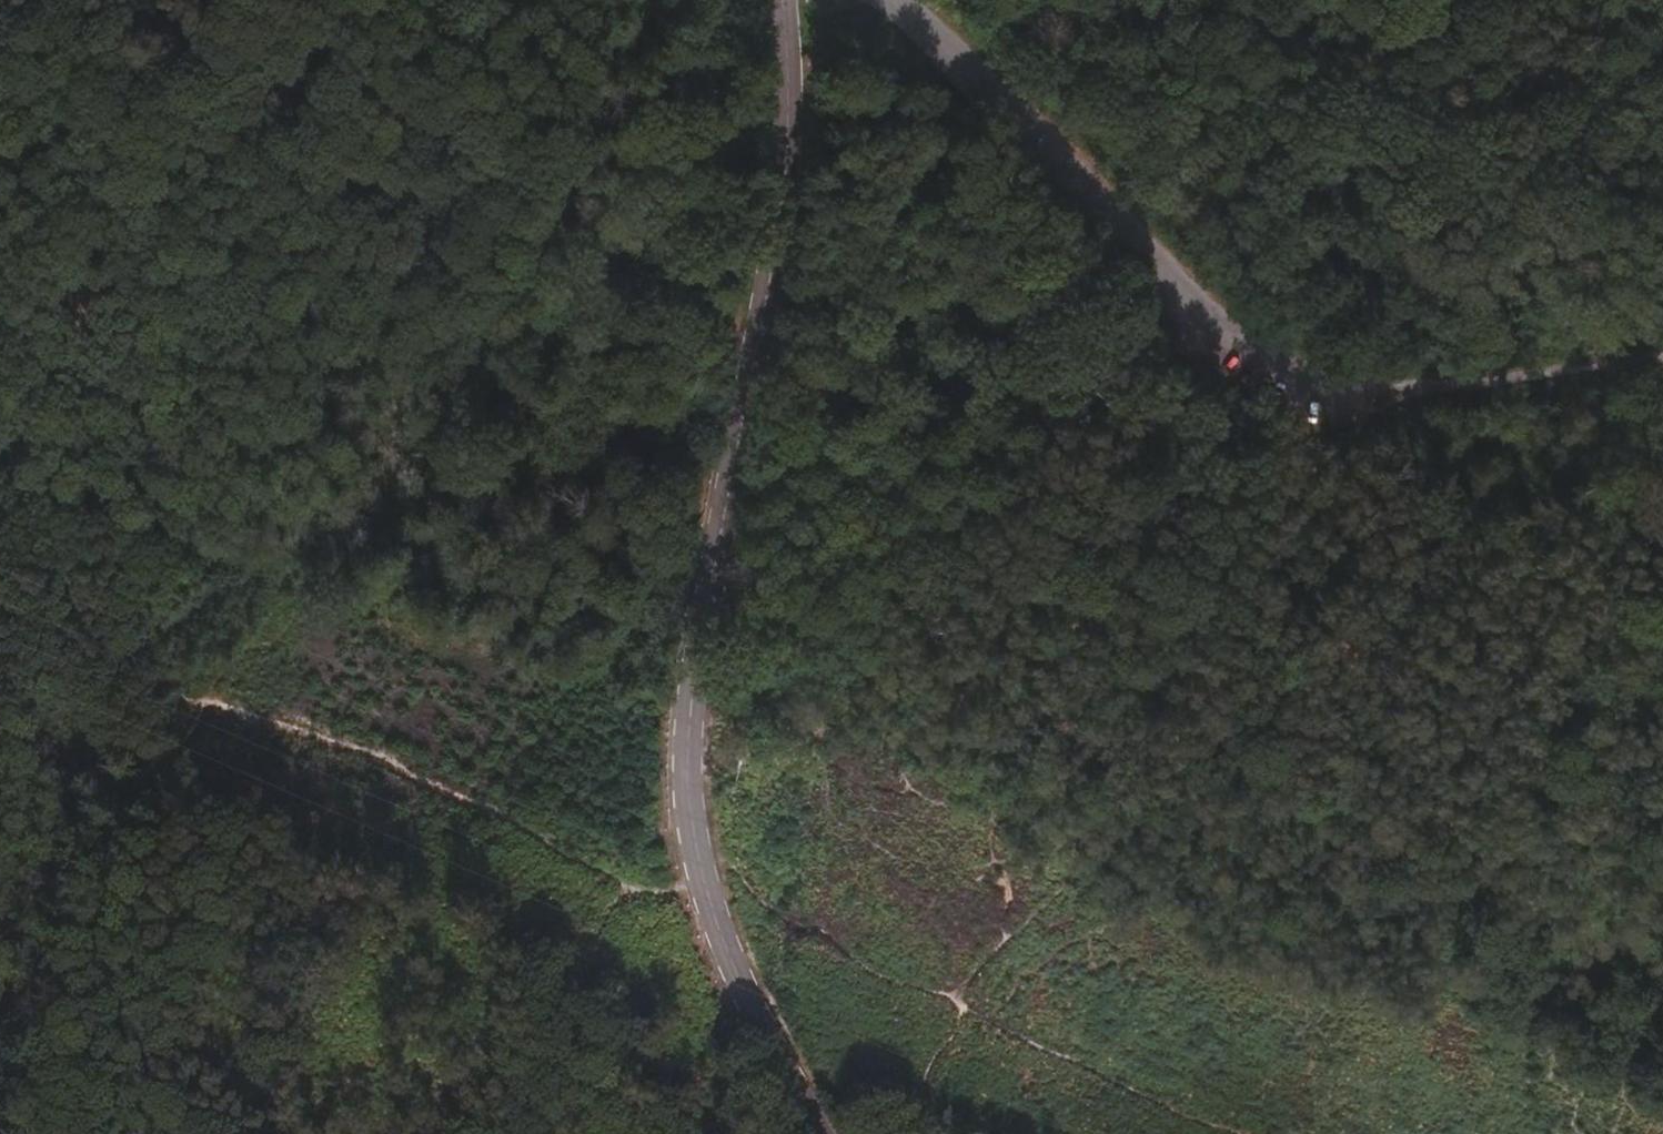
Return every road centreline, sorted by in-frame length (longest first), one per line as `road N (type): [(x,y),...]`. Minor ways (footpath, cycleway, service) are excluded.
road 1 (tertiary): [(783,0),(772,209),(696,580),(687,742),(707,890),(775,1070),(812,1133)]

